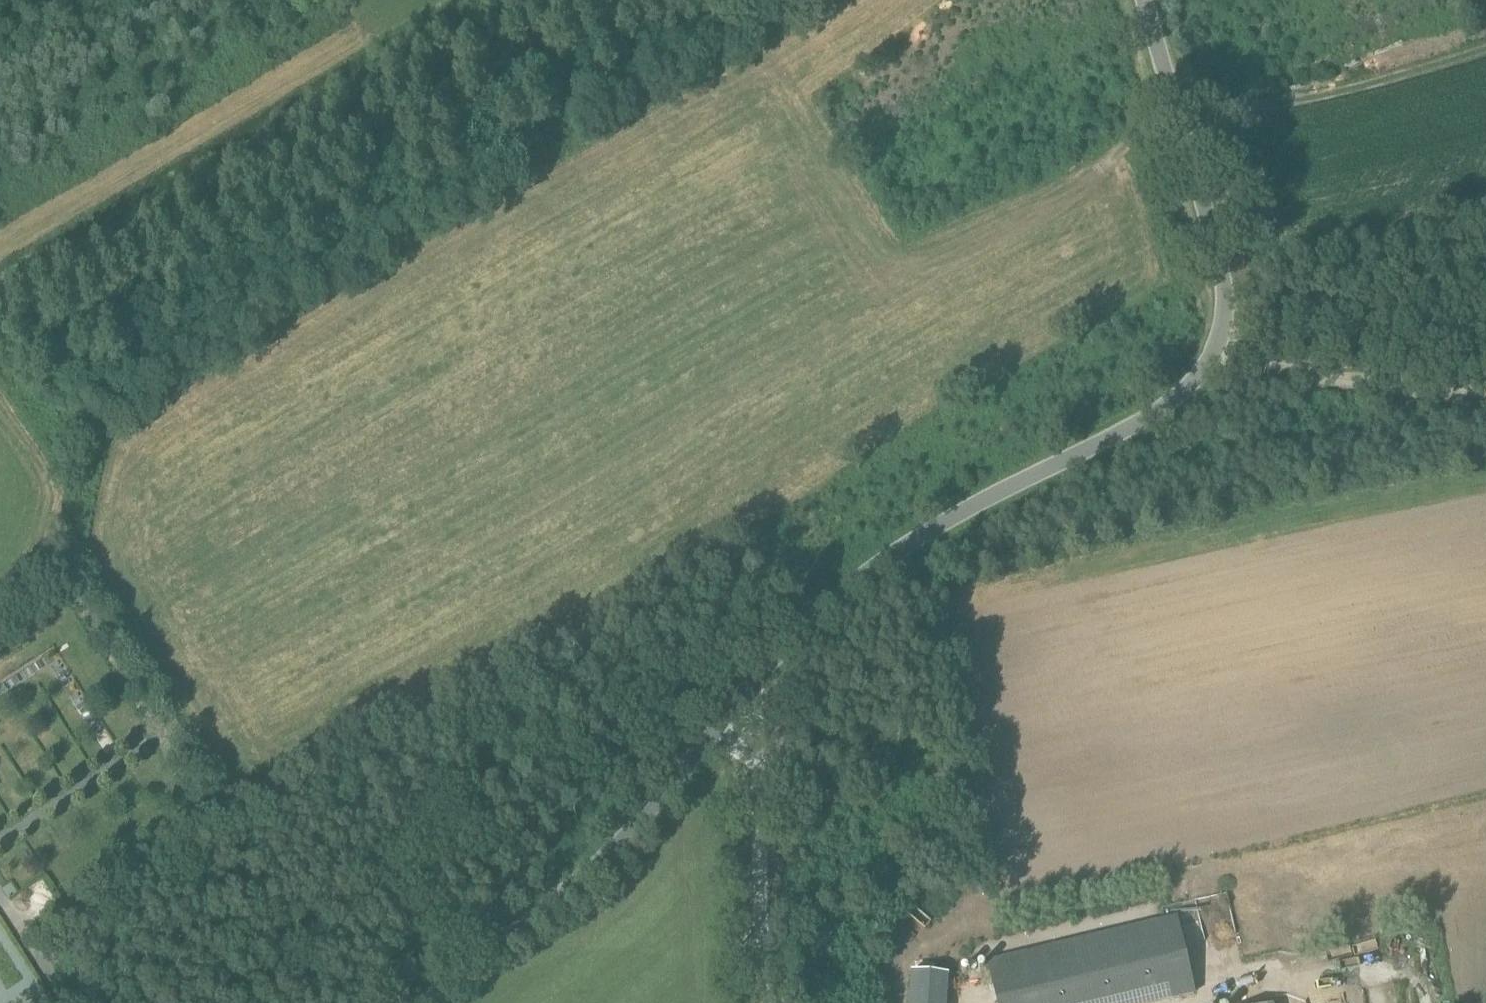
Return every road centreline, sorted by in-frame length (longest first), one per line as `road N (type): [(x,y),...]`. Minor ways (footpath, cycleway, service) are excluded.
road 1 (unclassified): [(417,1002),(601,863),(675,789),(808,628),(923,534),(1213,371),(1229,319),(1228,288),(1149,0)]
road 2 (track): [(778,1002),(755,692)]
road 3 (track): [(1485,381),(1344,368),(1224,345)]

